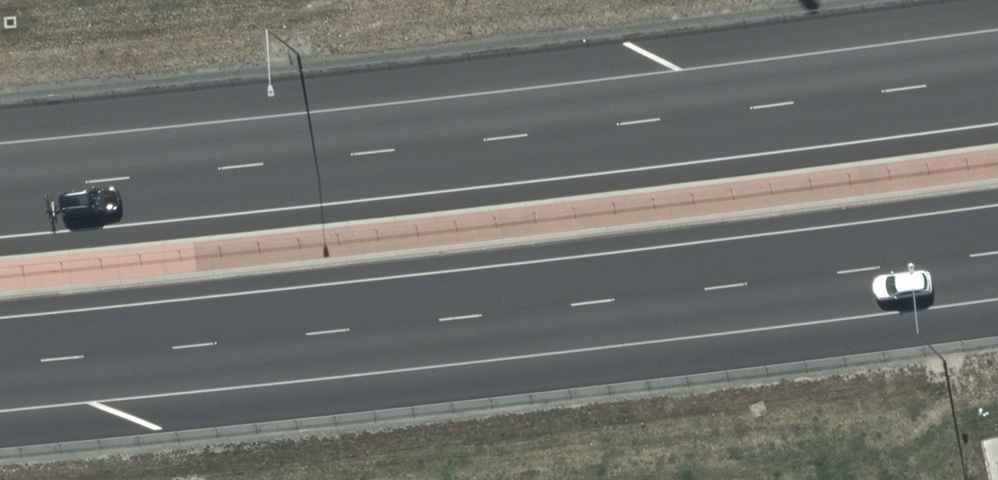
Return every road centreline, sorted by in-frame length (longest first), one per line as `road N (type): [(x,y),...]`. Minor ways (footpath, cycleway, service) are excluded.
road 1 (motorway): [(0,191),(997,77)]
road 2 (motorway): [(997,251),(0,364)]

